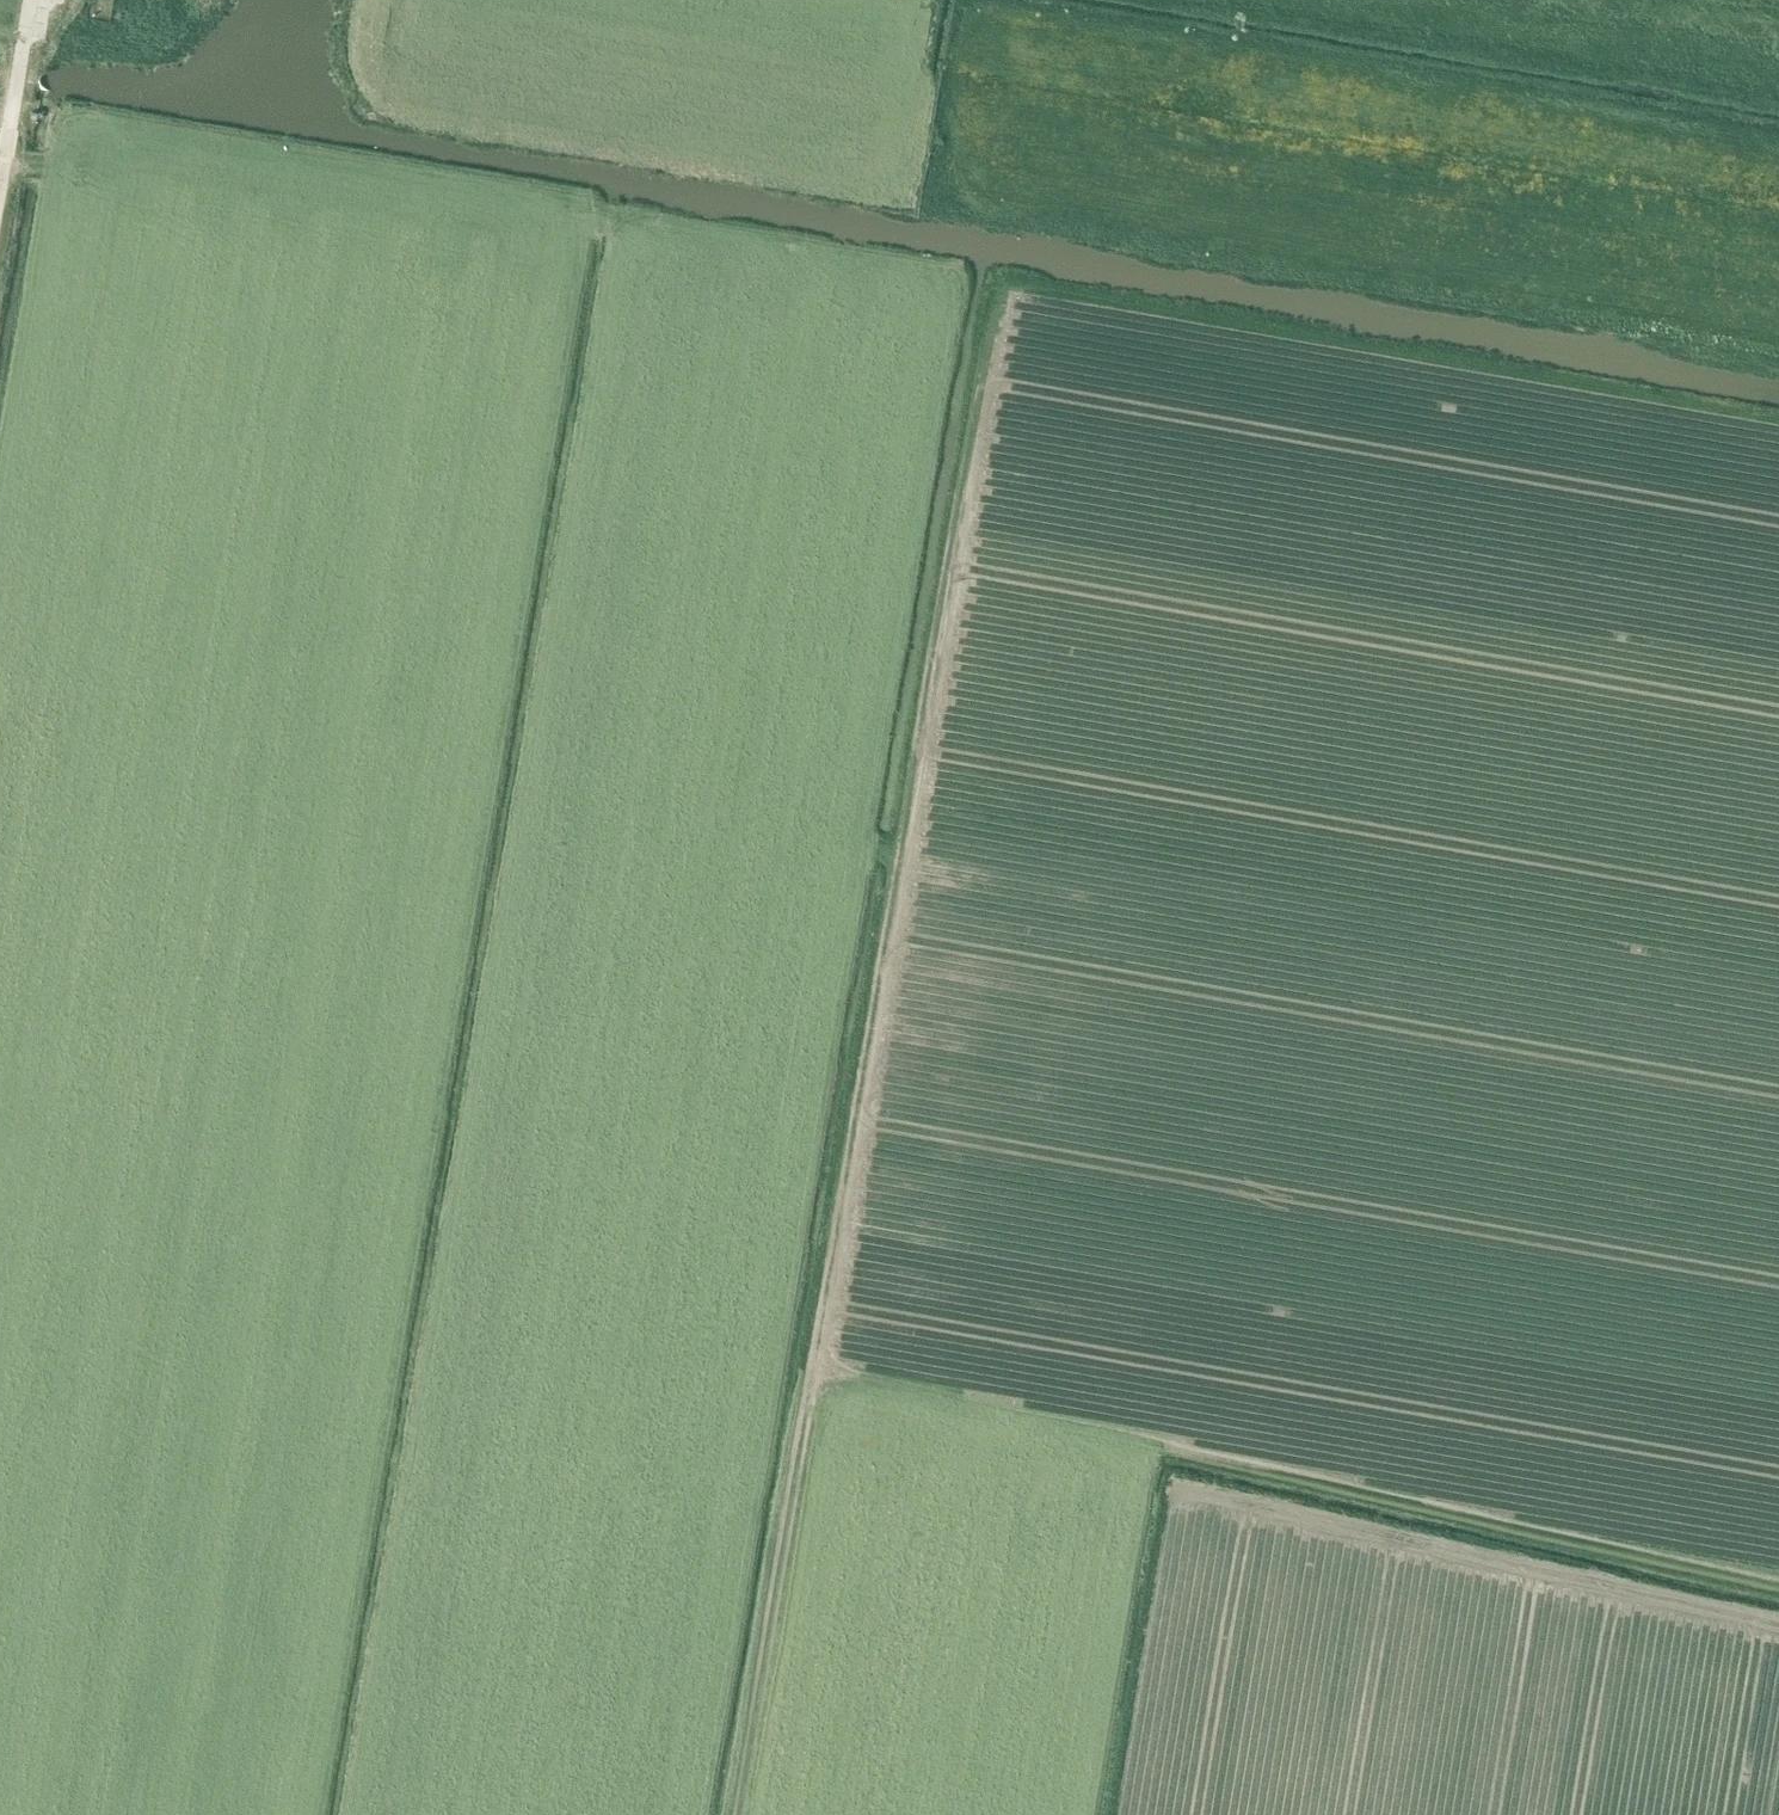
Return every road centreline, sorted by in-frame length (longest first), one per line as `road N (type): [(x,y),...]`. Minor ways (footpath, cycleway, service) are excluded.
road 1 (track): [(0,188),(30,13),(42,0)]

